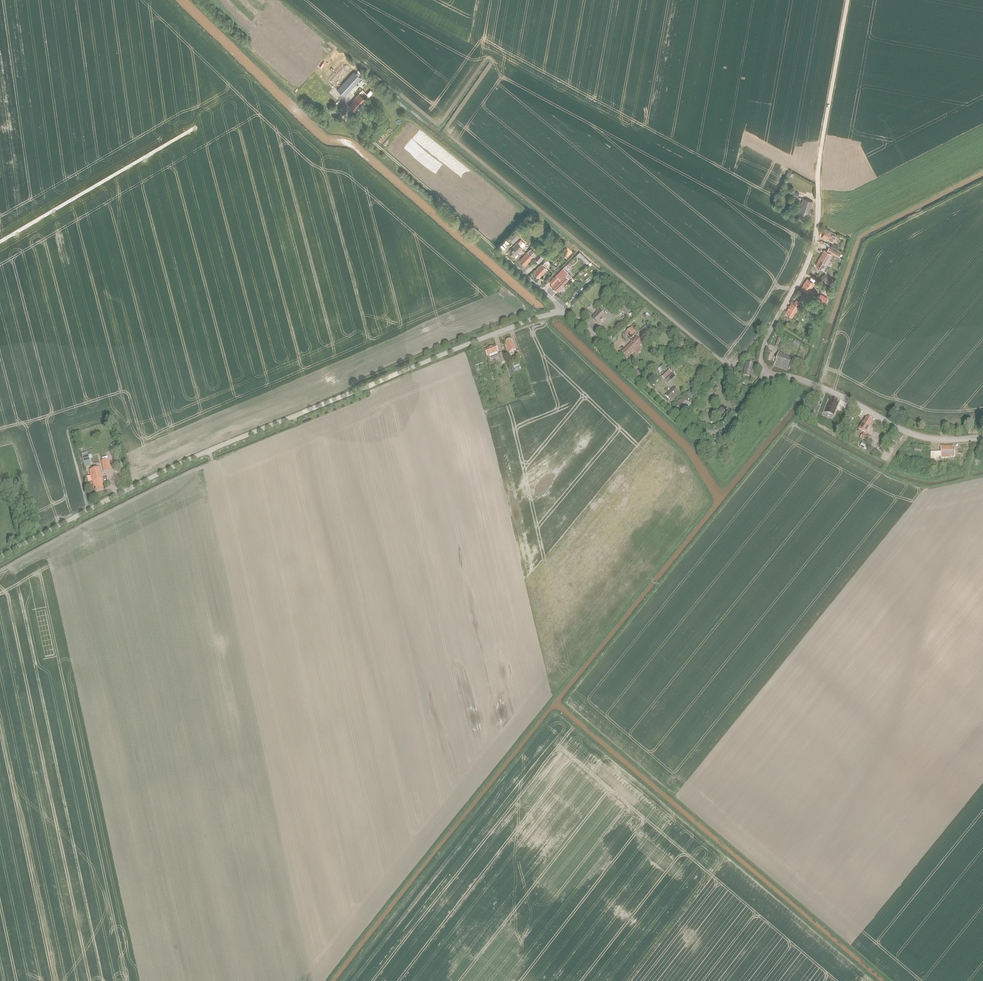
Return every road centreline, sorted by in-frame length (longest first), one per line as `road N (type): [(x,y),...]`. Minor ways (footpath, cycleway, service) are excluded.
road 1 (tertiary): [(0,558),(208,451),(564,312)]
road 2 (unclassified): [(769,378),(761,349),(816,238),(818,166),(848,0)]
road 3 (tertiary): [(769,378),(731,425),(702,432),(564,312)]
road 4 (tertiary): [(982,437),(920,436),(811,384),(769,378)]

